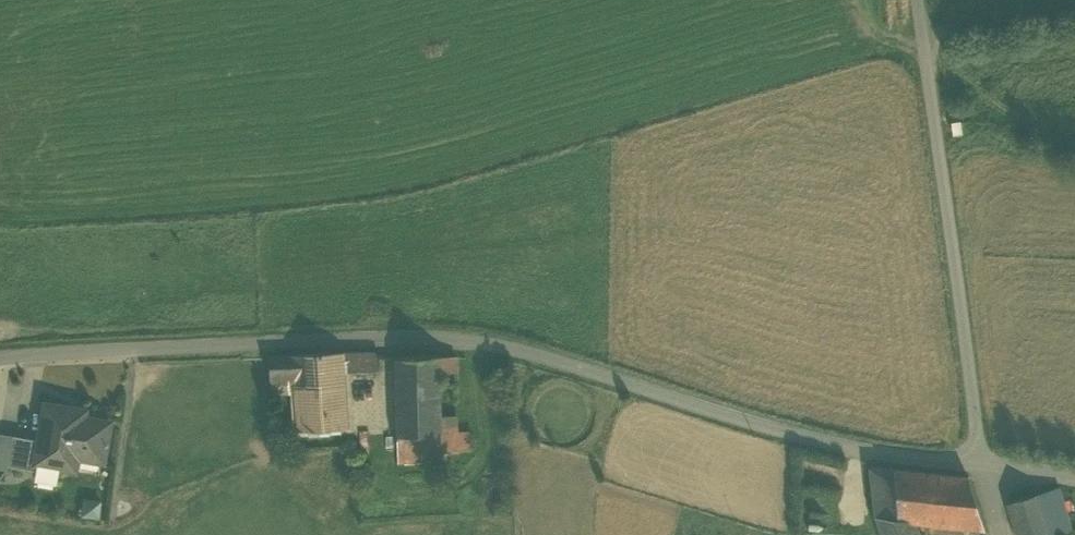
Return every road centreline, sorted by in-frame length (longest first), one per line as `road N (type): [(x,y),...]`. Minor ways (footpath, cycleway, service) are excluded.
road 1 (unclassified): [(0,354),(477,338),(803,437),(979,464)]
road 2 (unclassified): [(979,464),(922,0)]
road 3 (track): [(1074,130),(1018,129),(924,33)]
road 4 (track): [(1074,6),(924,33)]

